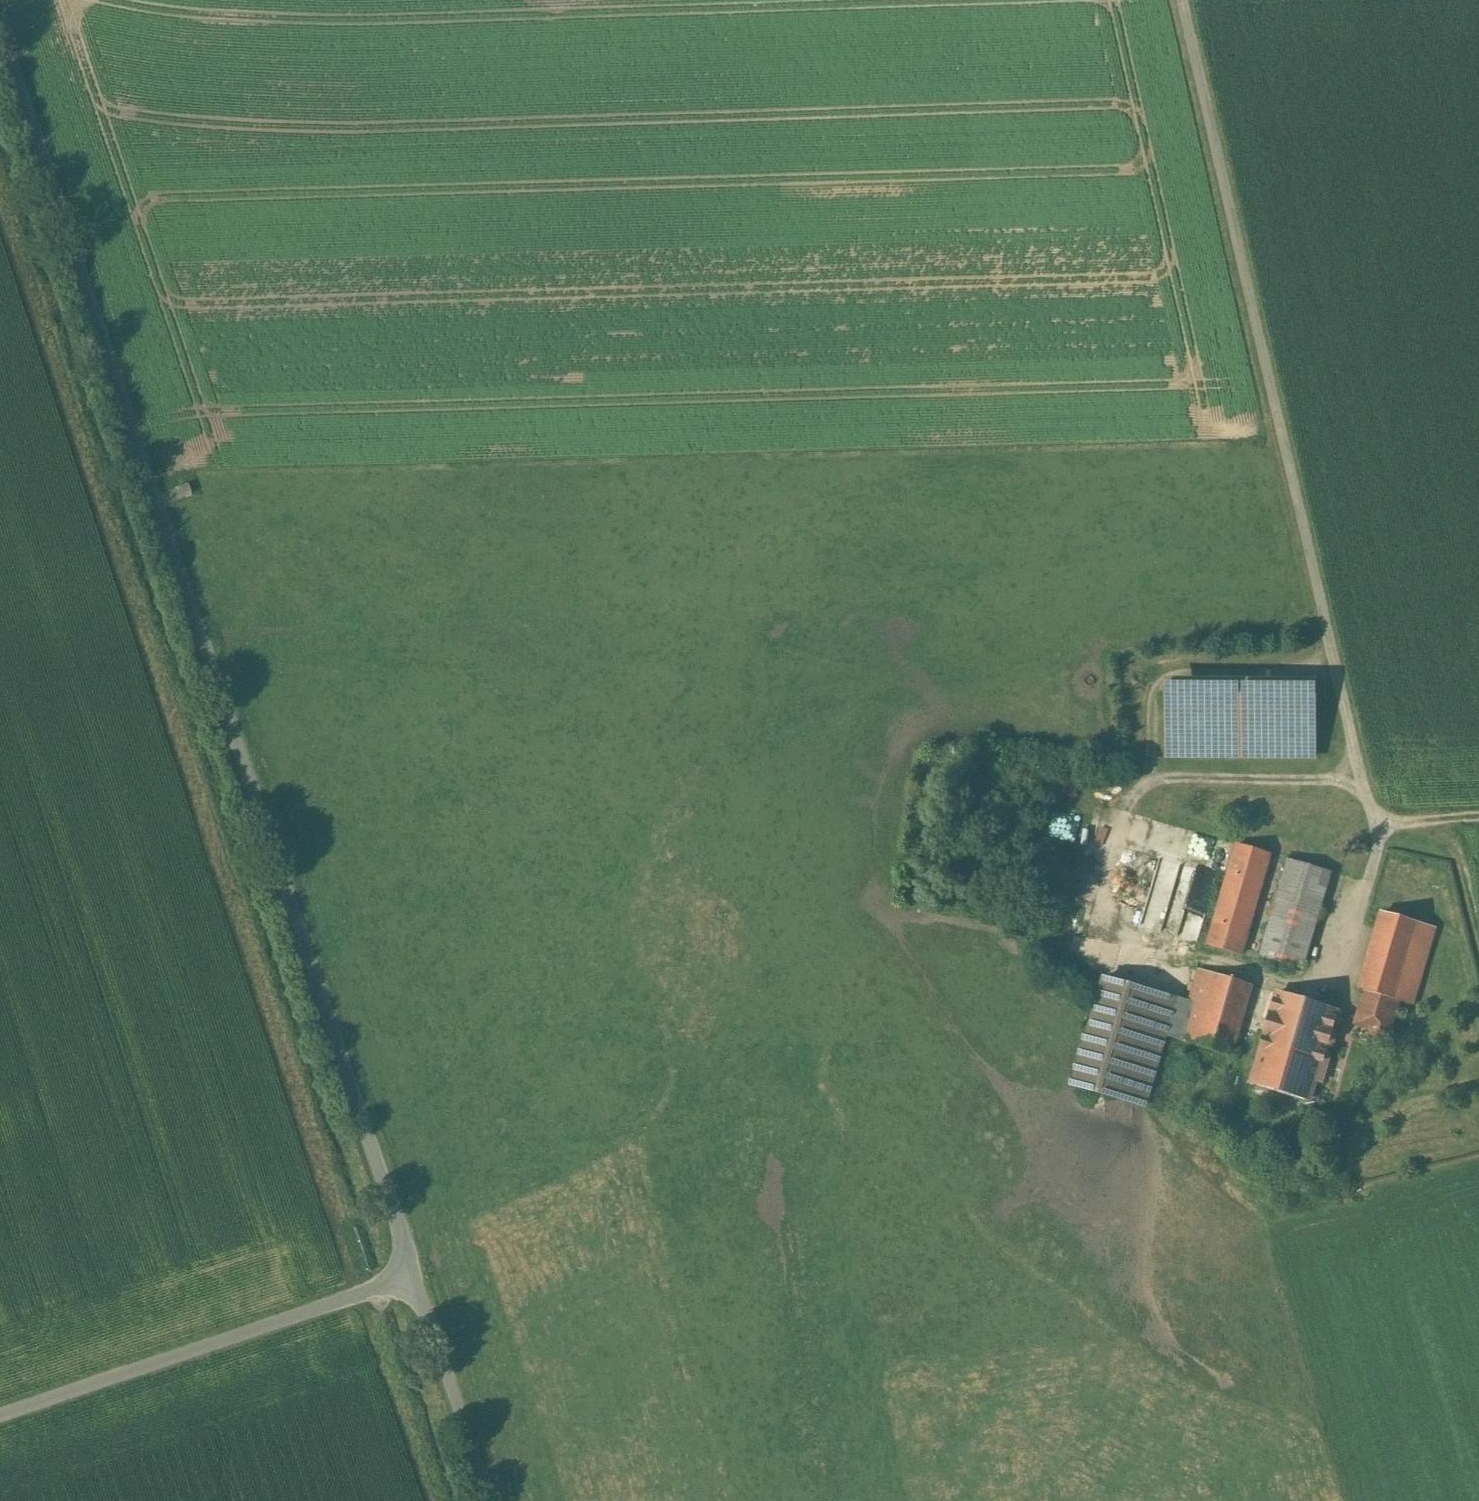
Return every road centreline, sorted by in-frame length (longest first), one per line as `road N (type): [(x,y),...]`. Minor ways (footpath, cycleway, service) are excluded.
road 1 (unclassified): [(490,1500),(0,24)]
road 2 (track): [(1211,963),(1086,949),(1071,934),(1104,806),(1153,777),(1336,779),(1358,772)]

